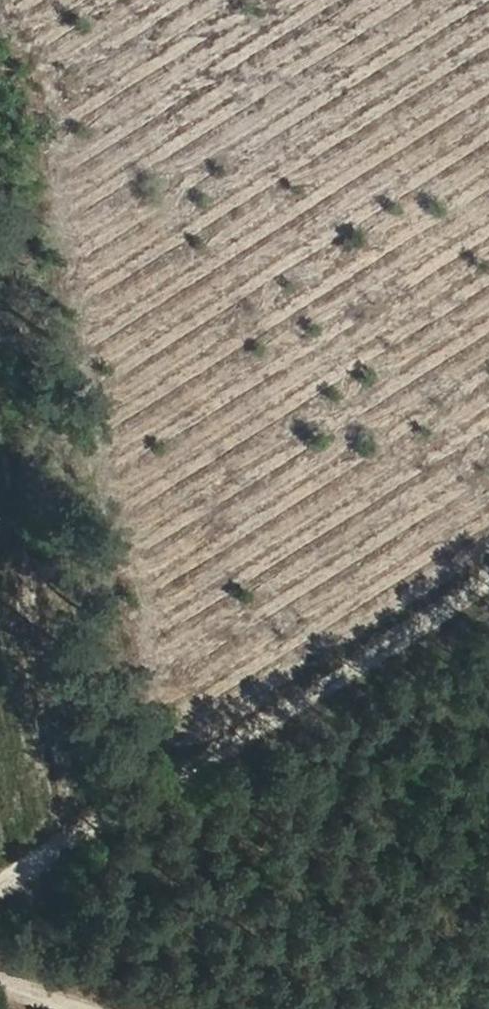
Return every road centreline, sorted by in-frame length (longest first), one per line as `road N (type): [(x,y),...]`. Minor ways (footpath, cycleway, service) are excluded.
road 1 (track): [(0,924),(488,604)]

